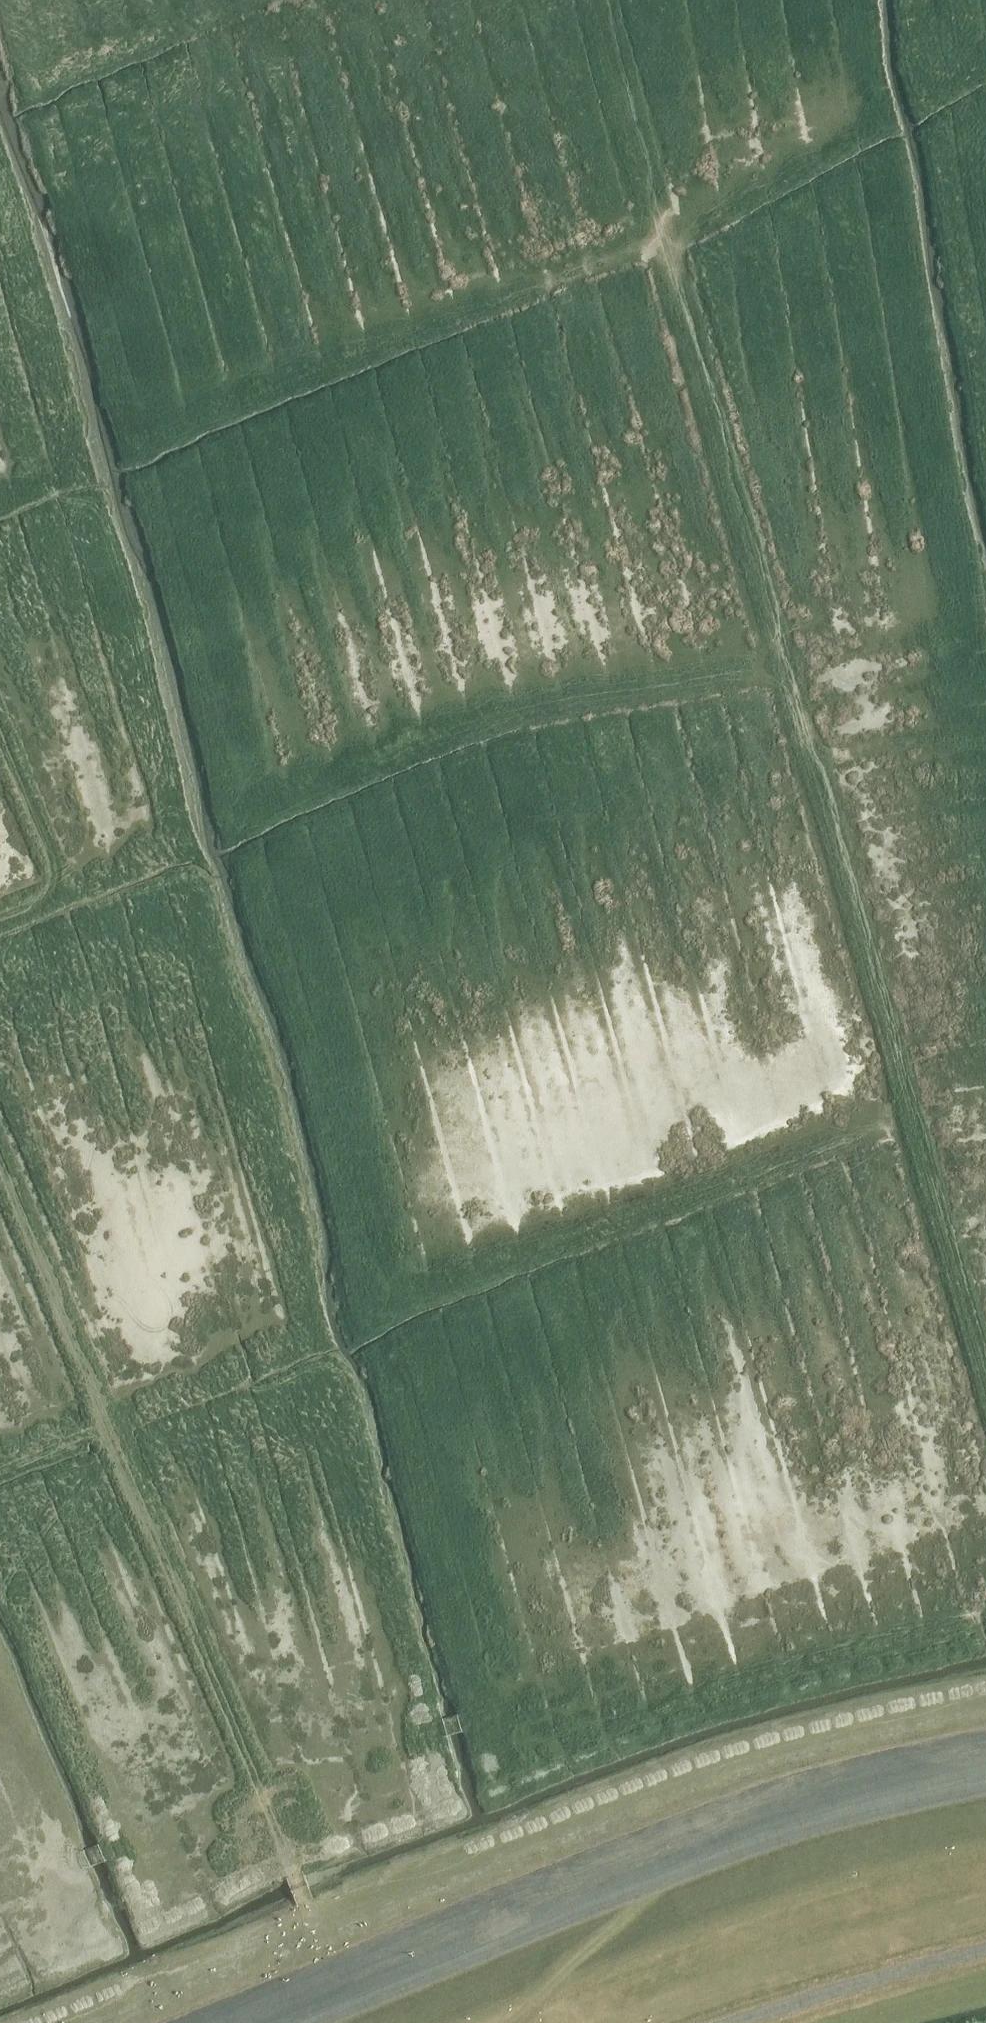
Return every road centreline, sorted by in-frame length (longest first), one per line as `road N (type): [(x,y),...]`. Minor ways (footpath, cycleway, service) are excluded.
road 1 (track): [(327,2022),(760,1850),(985,1784)]
road 2 (track): [(496,2022),(677,1880)]

